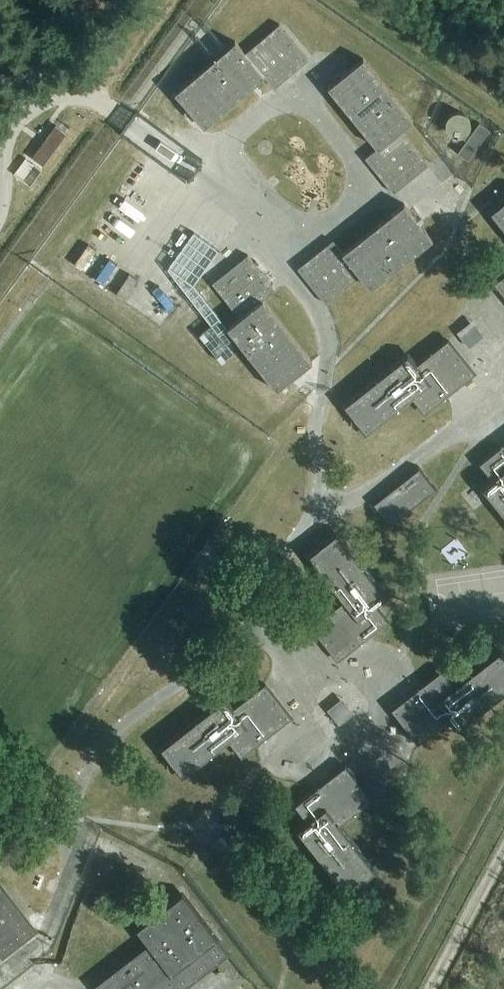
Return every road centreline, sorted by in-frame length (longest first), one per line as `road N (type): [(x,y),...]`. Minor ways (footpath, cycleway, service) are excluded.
road 1 (track): [(503,857),(433,988)]

